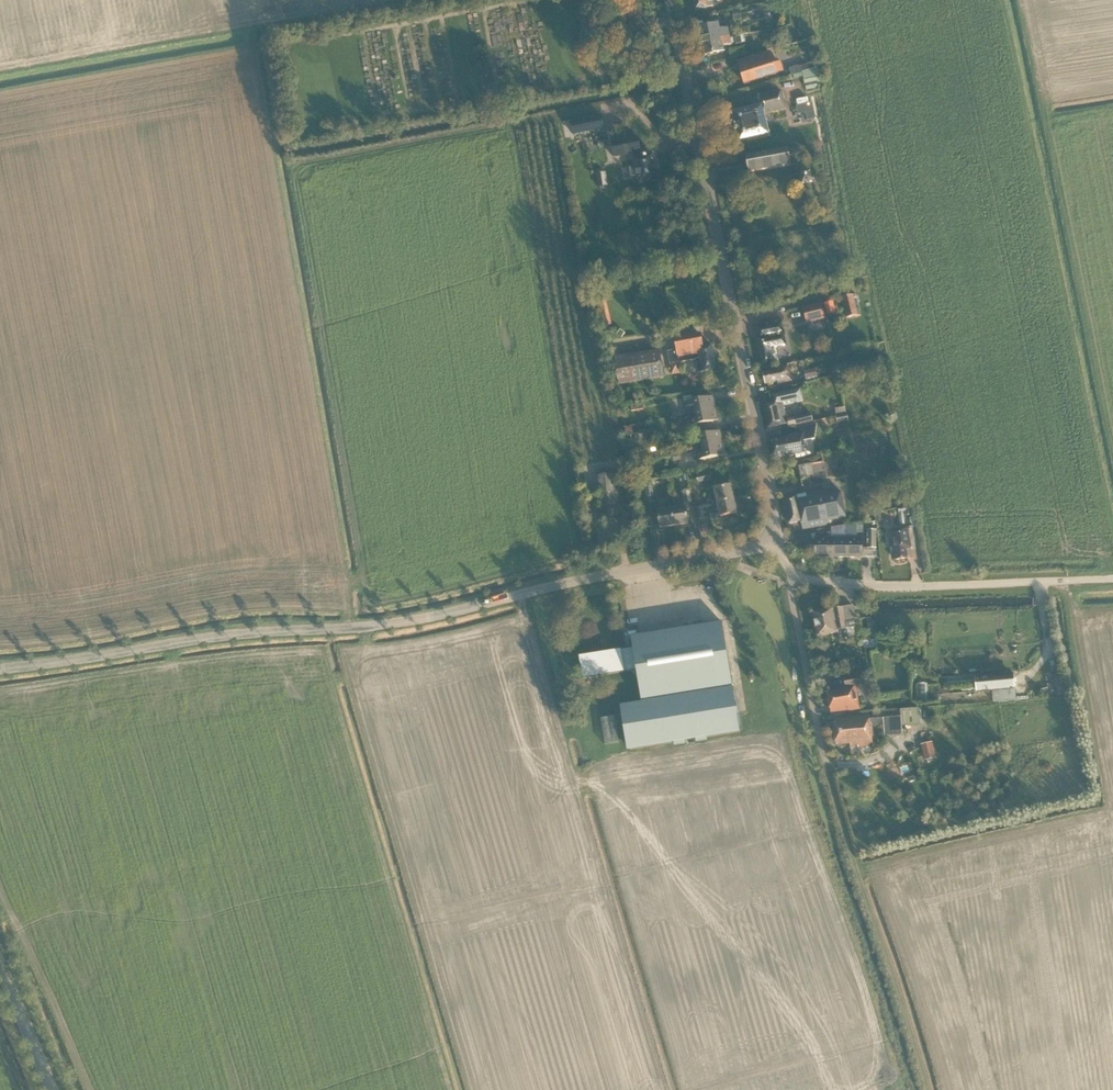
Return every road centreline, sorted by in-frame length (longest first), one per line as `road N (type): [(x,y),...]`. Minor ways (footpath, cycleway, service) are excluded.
road 1 (unclassified): [(0,670),(245,633),(399,624),(775,547)]
road 2 (residential): [(775,547),(670,0)]
road 3 (unclassified): [(789,573),(864,588),(1112,580)]
road 4 (residential): [(823,759),(789,573)]
road 5 (tertiary): [(50,1089),(0,964)]

